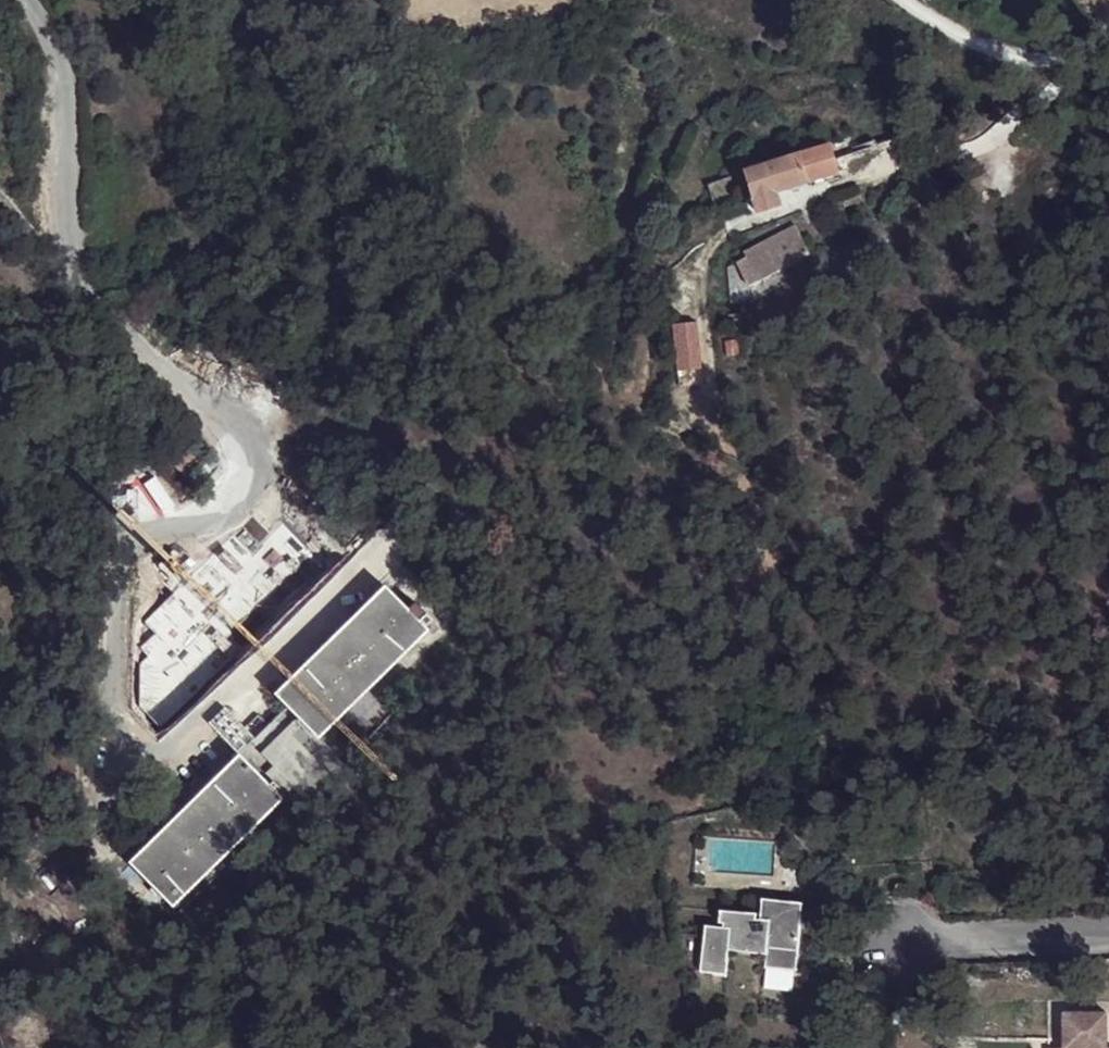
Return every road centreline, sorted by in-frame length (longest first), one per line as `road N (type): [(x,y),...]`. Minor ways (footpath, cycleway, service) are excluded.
road 1 (residential): [(1108,935),(905,942)]

